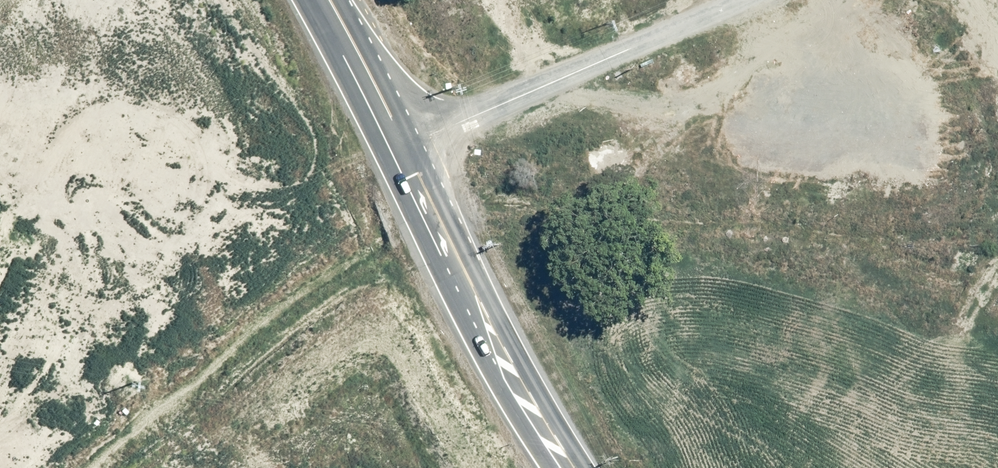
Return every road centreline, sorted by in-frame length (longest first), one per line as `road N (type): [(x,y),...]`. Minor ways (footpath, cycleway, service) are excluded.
road 1 (trunk): [(404,143),(516,369),(576,467)]
road 2 (residential): [(404,143),(733,0)]
road 3 (trunk): [(329,0),(404,143)]

